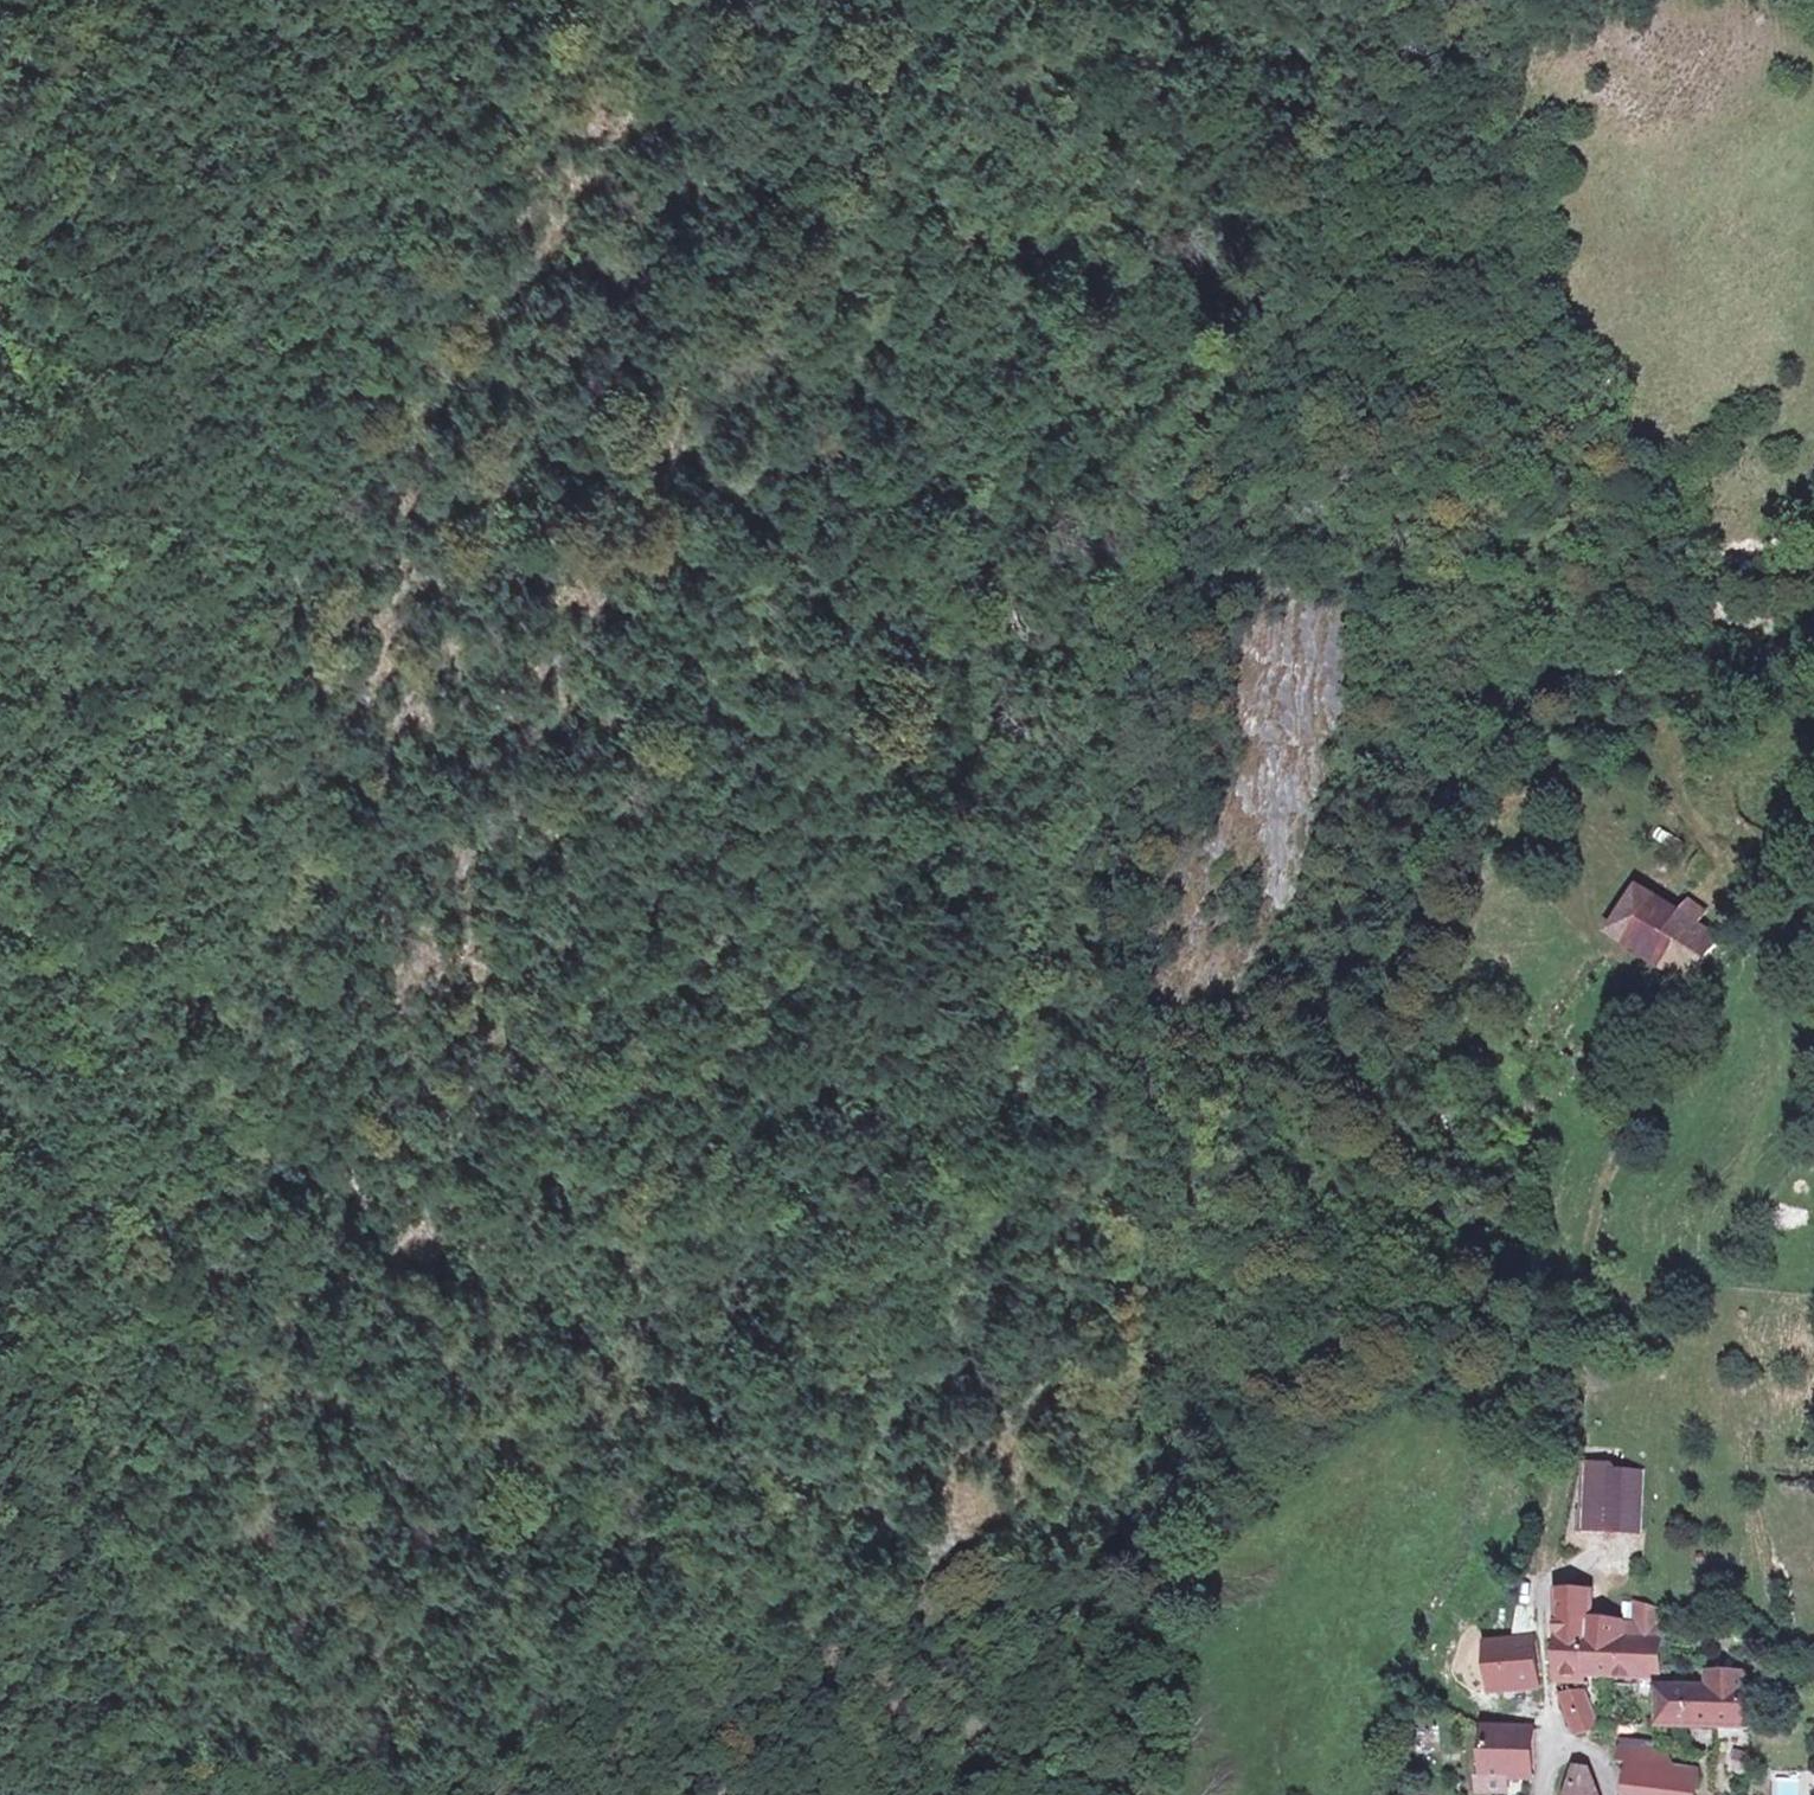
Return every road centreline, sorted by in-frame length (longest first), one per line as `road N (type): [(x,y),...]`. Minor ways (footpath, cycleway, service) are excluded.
road 1 (track): [(1813,735),(1731,854),(1730,950),(1703,1006),(1671,1053),(1586,1113),(1549,1231),(1557,1281),(1582,1304),(1573,1422),(1546,1561),(1544,1641),(1556,1735),(1542,1794)]
road 2 (residential): [(1553,1748),(1646,1732),(1716,1767),(1739,1794)]

